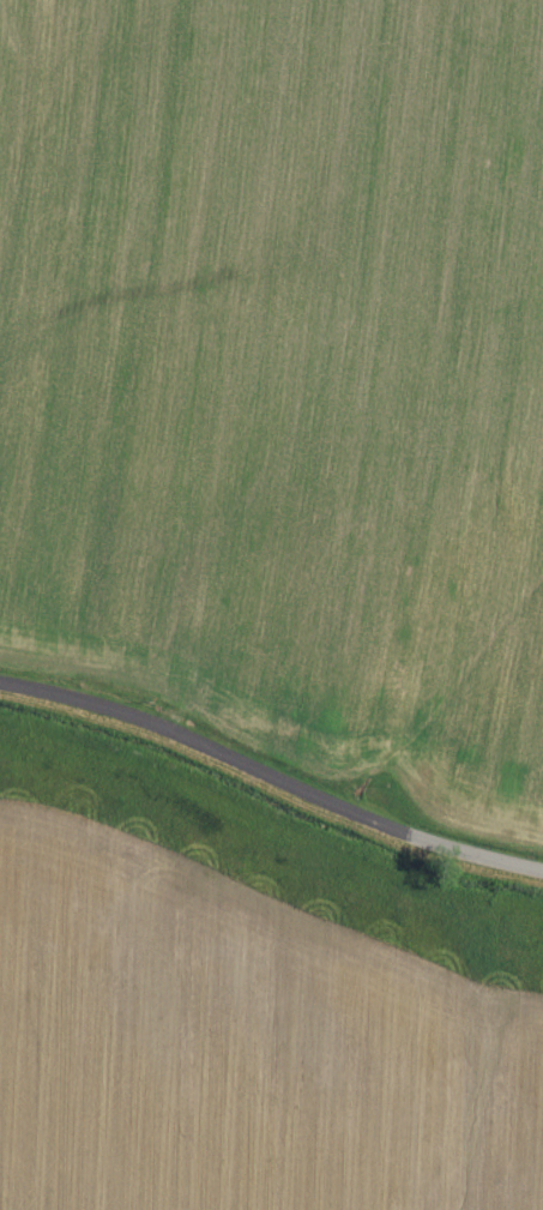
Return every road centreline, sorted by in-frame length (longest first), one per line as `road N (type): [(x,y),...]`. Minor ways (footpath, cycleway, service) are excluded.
road 1 (residential): [(542,870),(386,826),(74,693),(0,679)]

